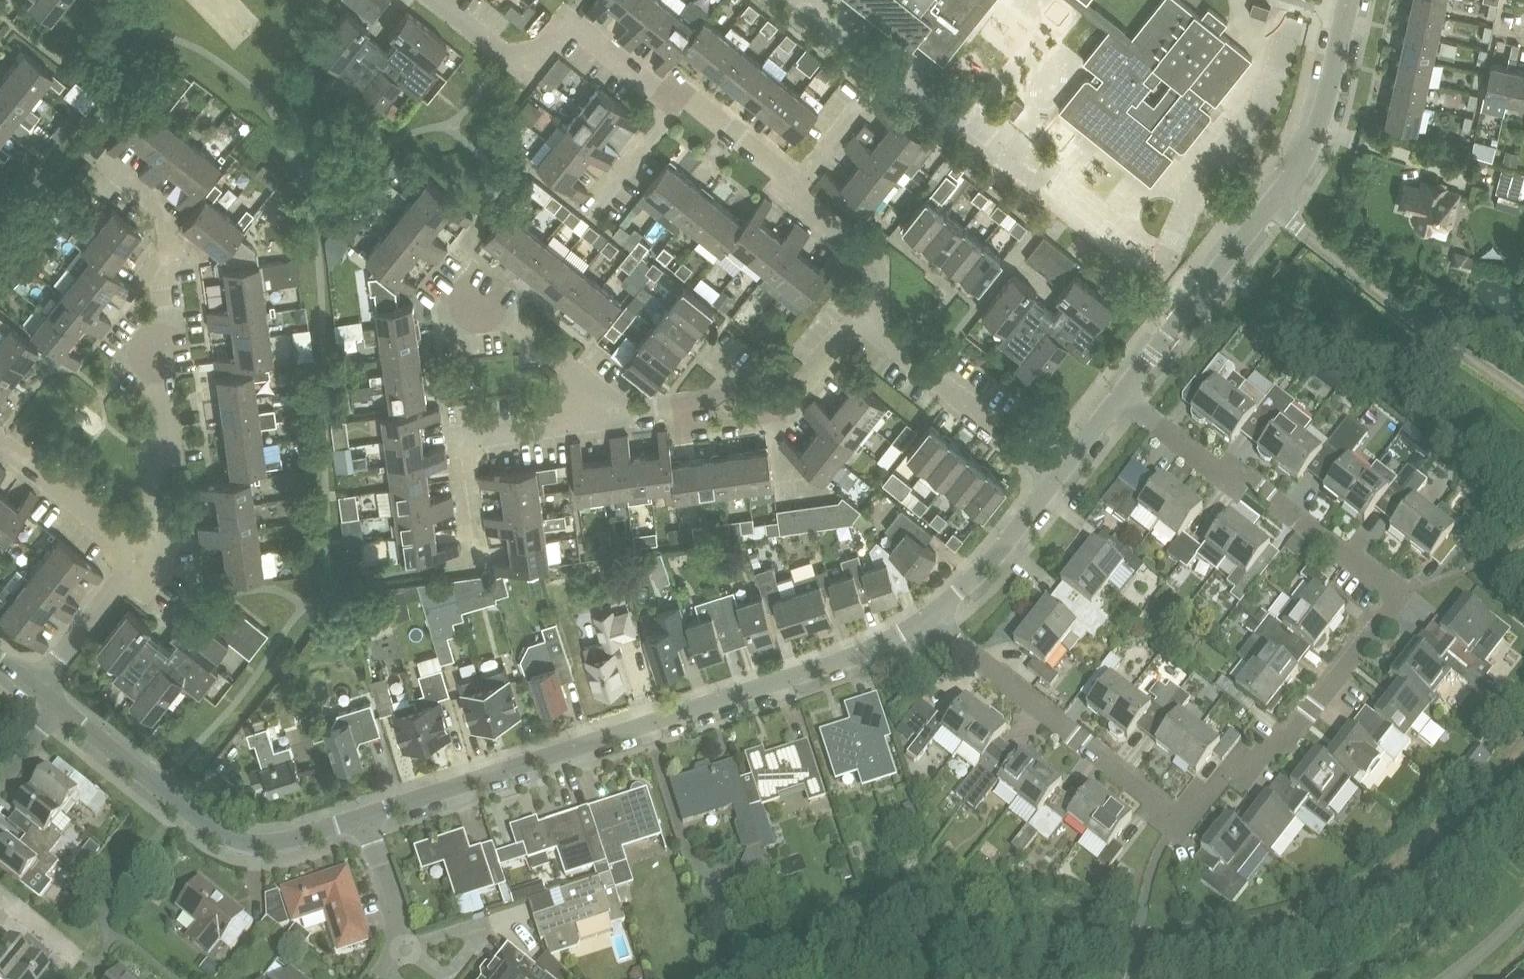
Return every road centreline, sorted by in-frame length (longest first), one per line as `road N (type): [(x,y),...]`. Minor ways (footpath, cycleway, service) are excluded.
road 1 (residential): [(935,618),(979,674),(1177,831),(1241,759),(1268,751),(1397,596),(1258,484),(1235,482),(1121,401)]
road 2 (residential): [(362,822),(859,657),(935,618)]
road 3 (residential): [(1121,401),(1275,208),(1313,146),(1348,0)]
road 4 (residential): [(145,557),(156,533),(153,480),(171,442),(159,281),(170,257),(167,224),(162,205),(109,167)]
road 5 (residential): [(61,712),(224,841),(268,848),(362,822)]
road 6 (residential): [(675,95),(650,89),(560,27),(524,73),(427,0)]
road 7 (residential): [(1055,476),(871,326)]
road 8 (residential): [(478,548),(467,444),(480,434),(586,422)]
road 9 (residential): [(935,618),(1055,476)]
road 10 (residential): [(145,557),(0,447)]
road 11 (residential): [(586,422),(572,375),(471,300)]
road 12 (residential): [(34,692),(145,557)]
road 13 (residential): [(871,326),(876,264),(793,188)]
road 14 (residential): [(793,188),(675,95)]
road 15 (residential): [(593,207),(675,95)]
road 16 (residential): [(403,951),(362,822)]
road 17 (residential): [(679,409),(710,425),(775,416),(799,394)]
road 18 (residential): [(679,409),(693,399),(766,389),(799,394)]
road 19 (residential): [(793,188),(873,94)]

